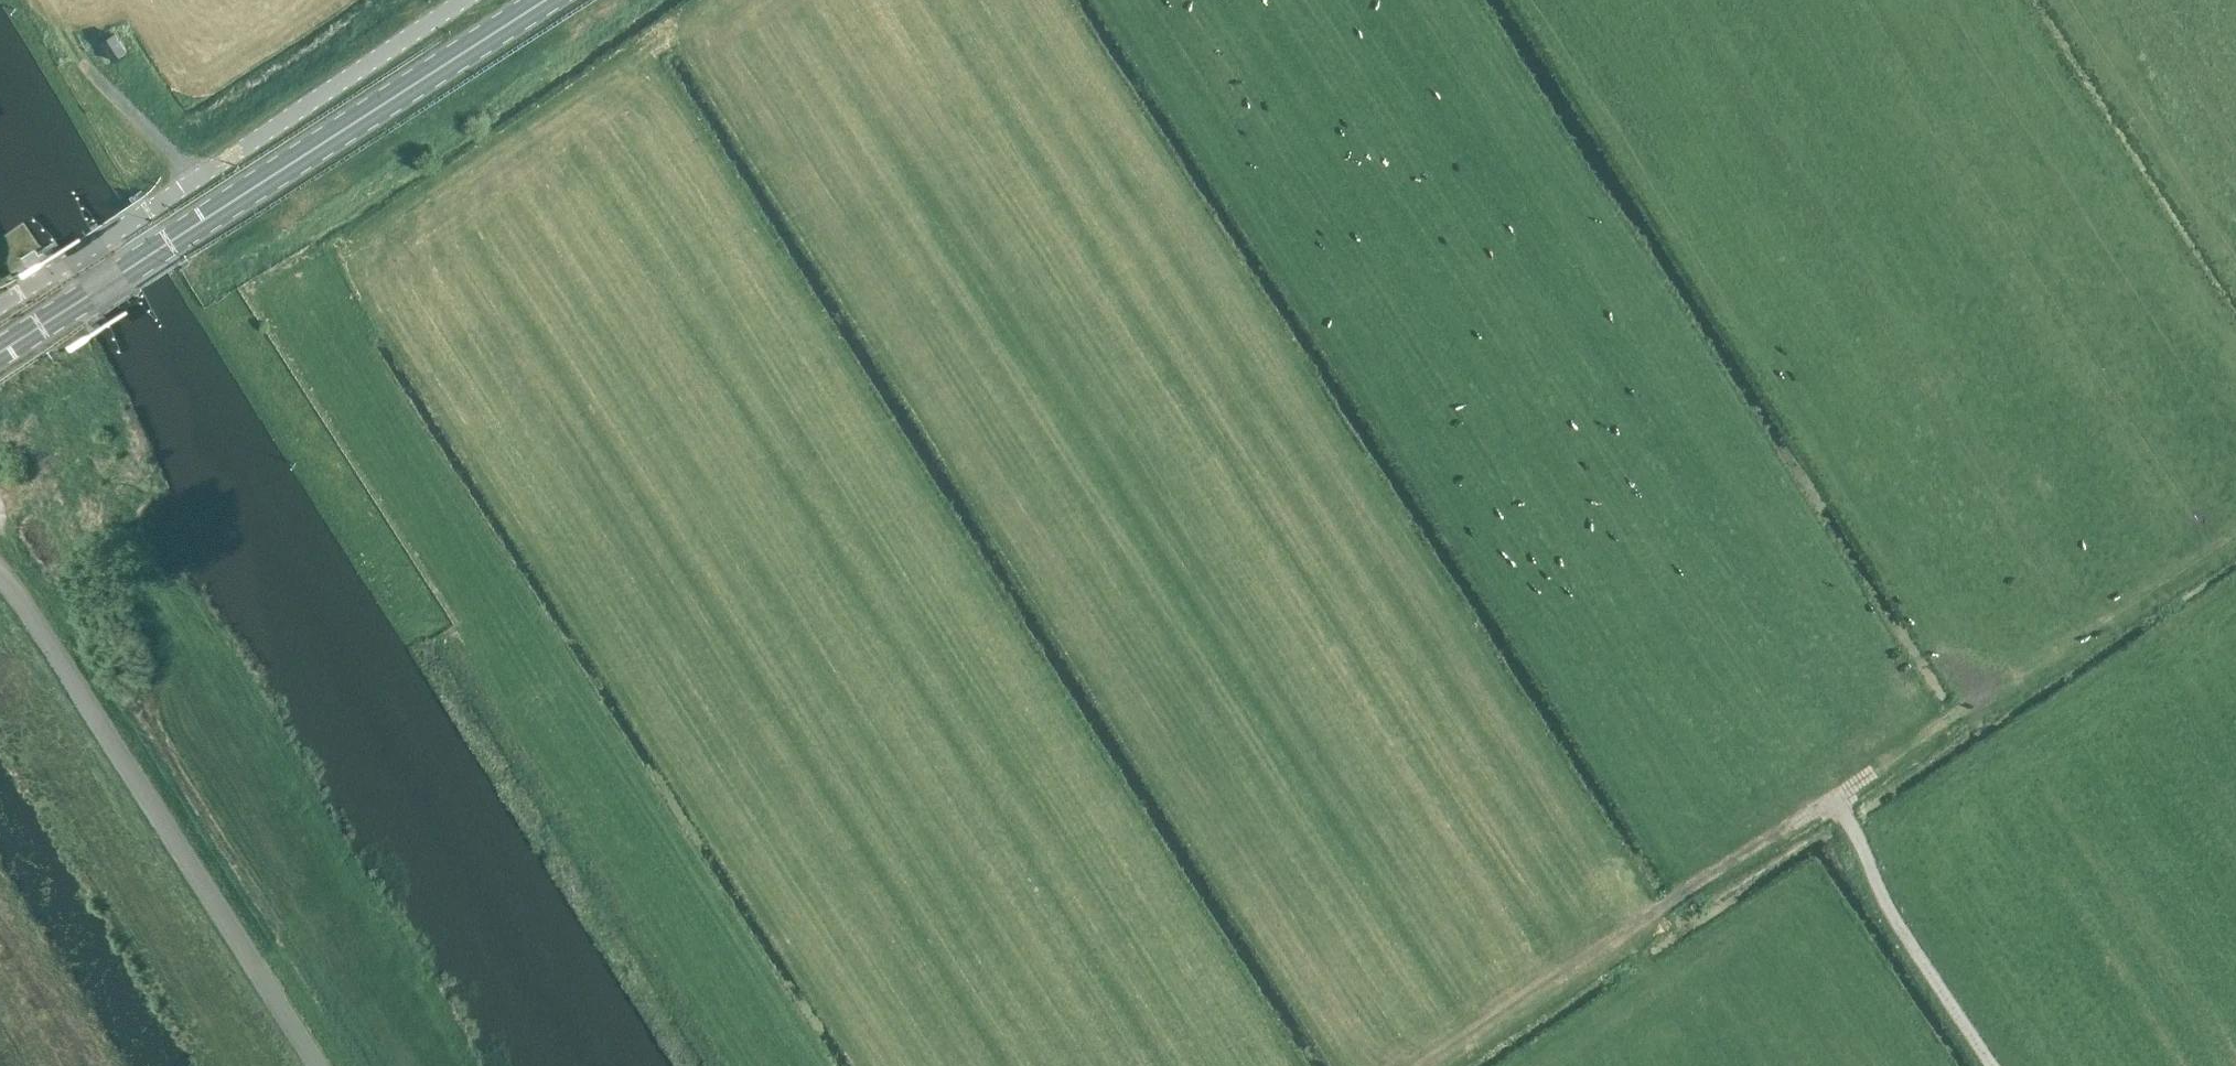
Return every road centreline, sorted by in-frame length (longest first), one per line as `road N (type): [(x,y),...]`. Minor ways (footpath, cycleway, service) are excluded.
road 1 (primary): [(0,353),(546,0)]
road 2 (unclassified): [(319,1065),(0,575)]
road 3 (unclassified): [(0,304),(472,0)]
road 4 (track): [(1990,1065),(1894,918),(1836,801),(1794,826)]
road 5 (track): [(1836,801),(1951,723)]

